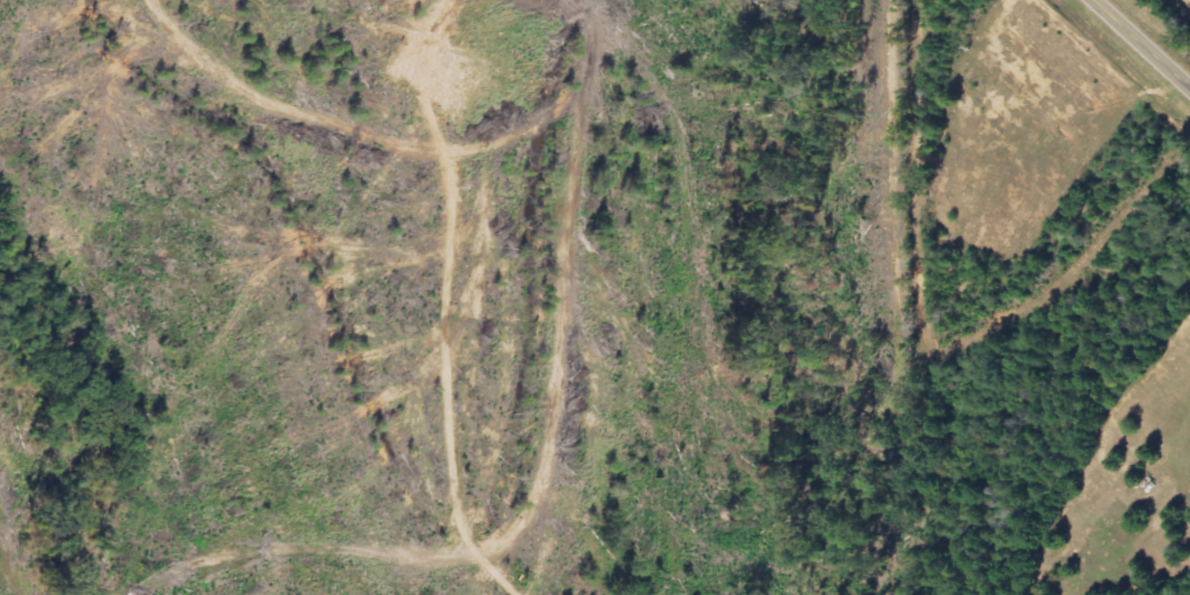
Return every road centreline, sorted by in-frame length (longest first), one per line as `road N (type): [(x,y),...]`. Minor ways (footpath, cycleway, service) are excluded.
road 1 (tertiary): [(1096,0),(1189,86)]

